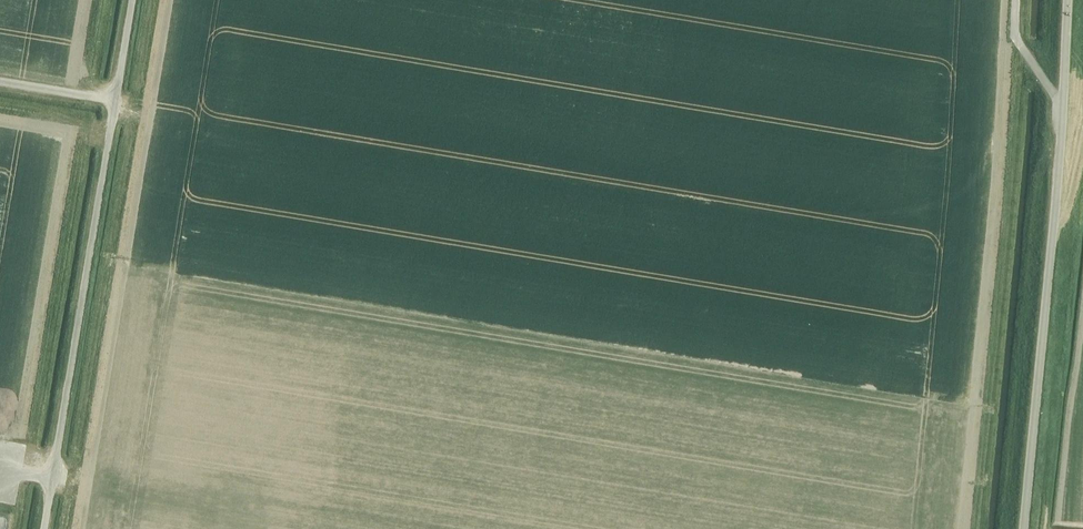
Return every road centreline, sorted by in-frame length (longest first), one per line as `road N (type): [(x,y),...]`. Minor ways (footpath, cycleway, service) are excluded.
road 1 (unclassified): [(44,528),(133,0)]
road 2 (unclassified): [(1023,528),(1066,0)]

